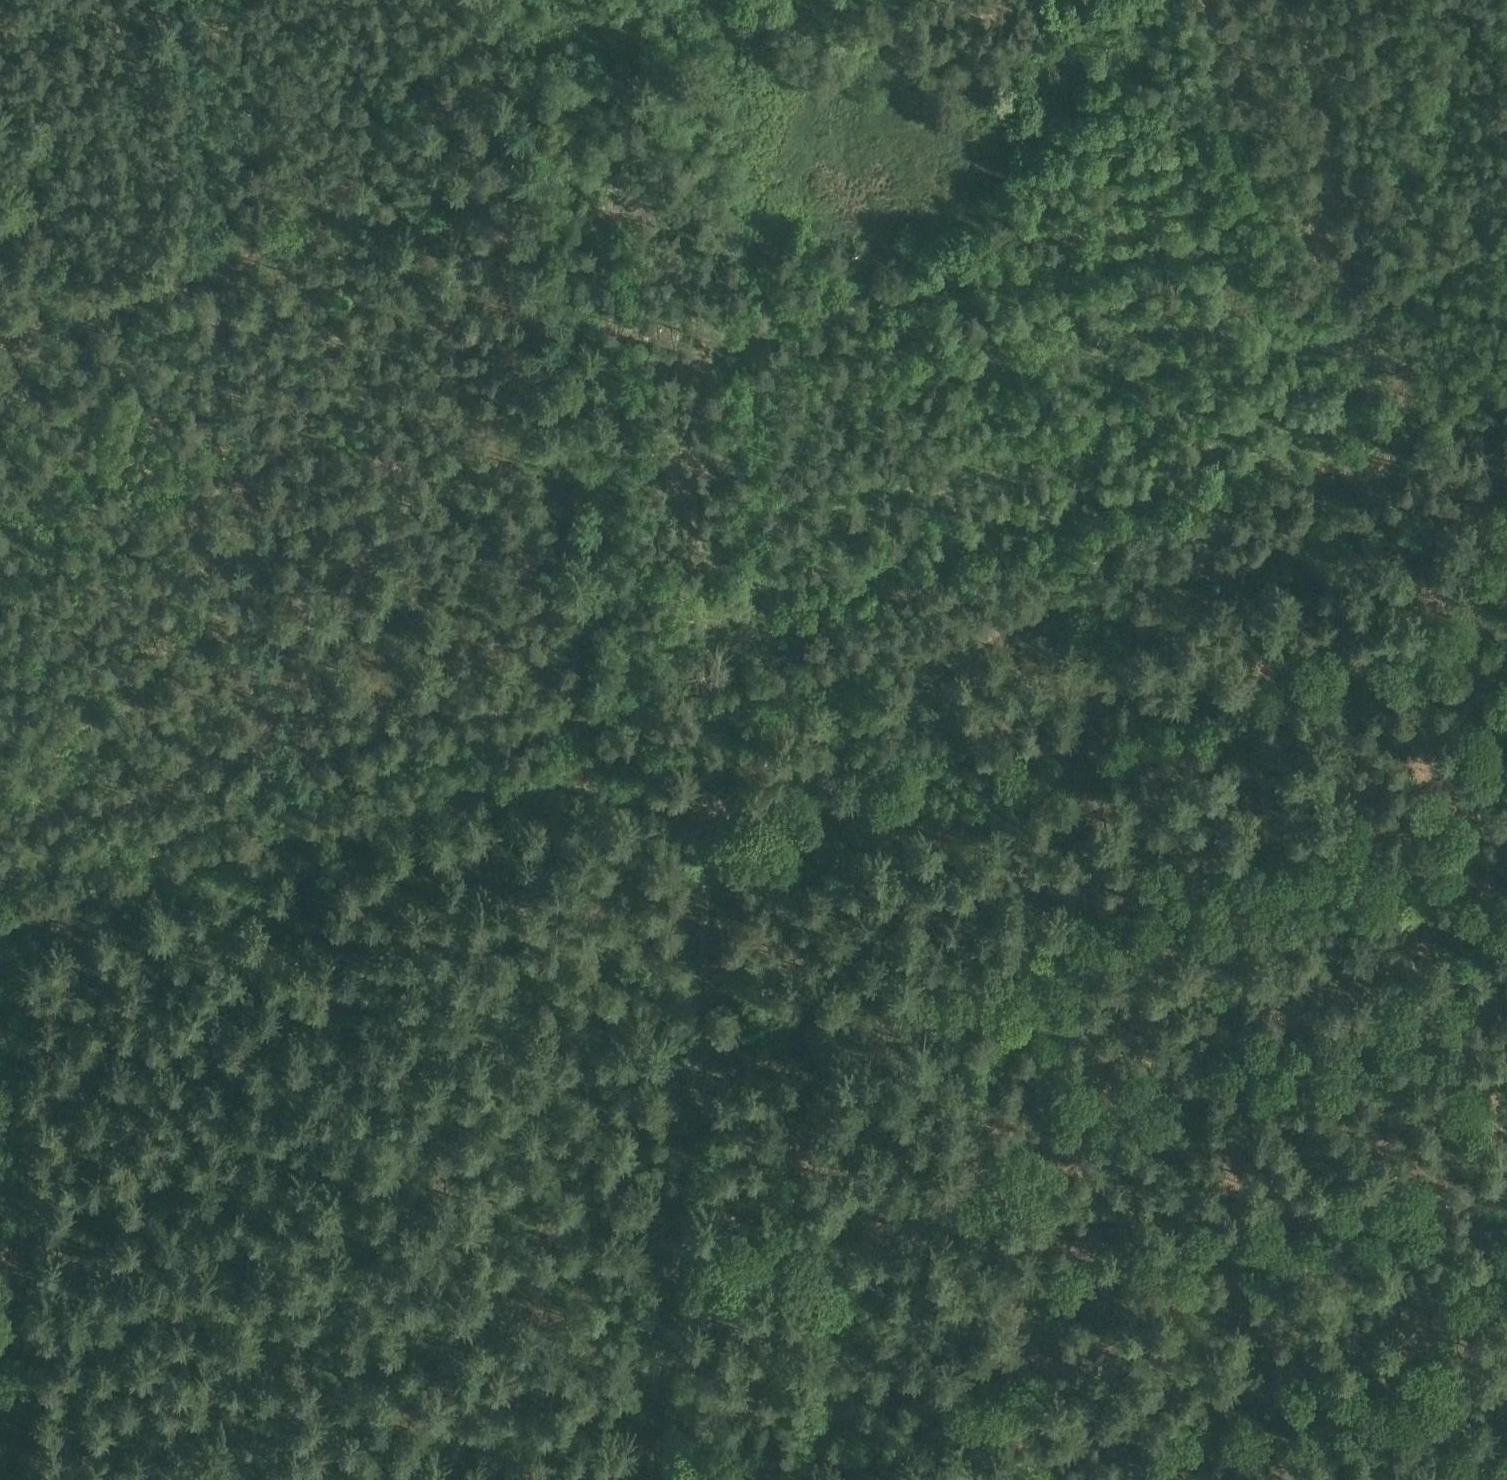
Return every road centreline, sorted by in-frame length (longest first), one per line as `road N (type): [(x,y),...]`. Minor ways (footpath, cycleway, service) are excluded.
road 1 (track): [(0,922),(201,858),(524,783),(574,783),(716,809),(781,780),(1031,614),(1506,472)]
road 2 (track): [(716,809),(705,870),(703,1090),(654,1379),(652,1479)]

